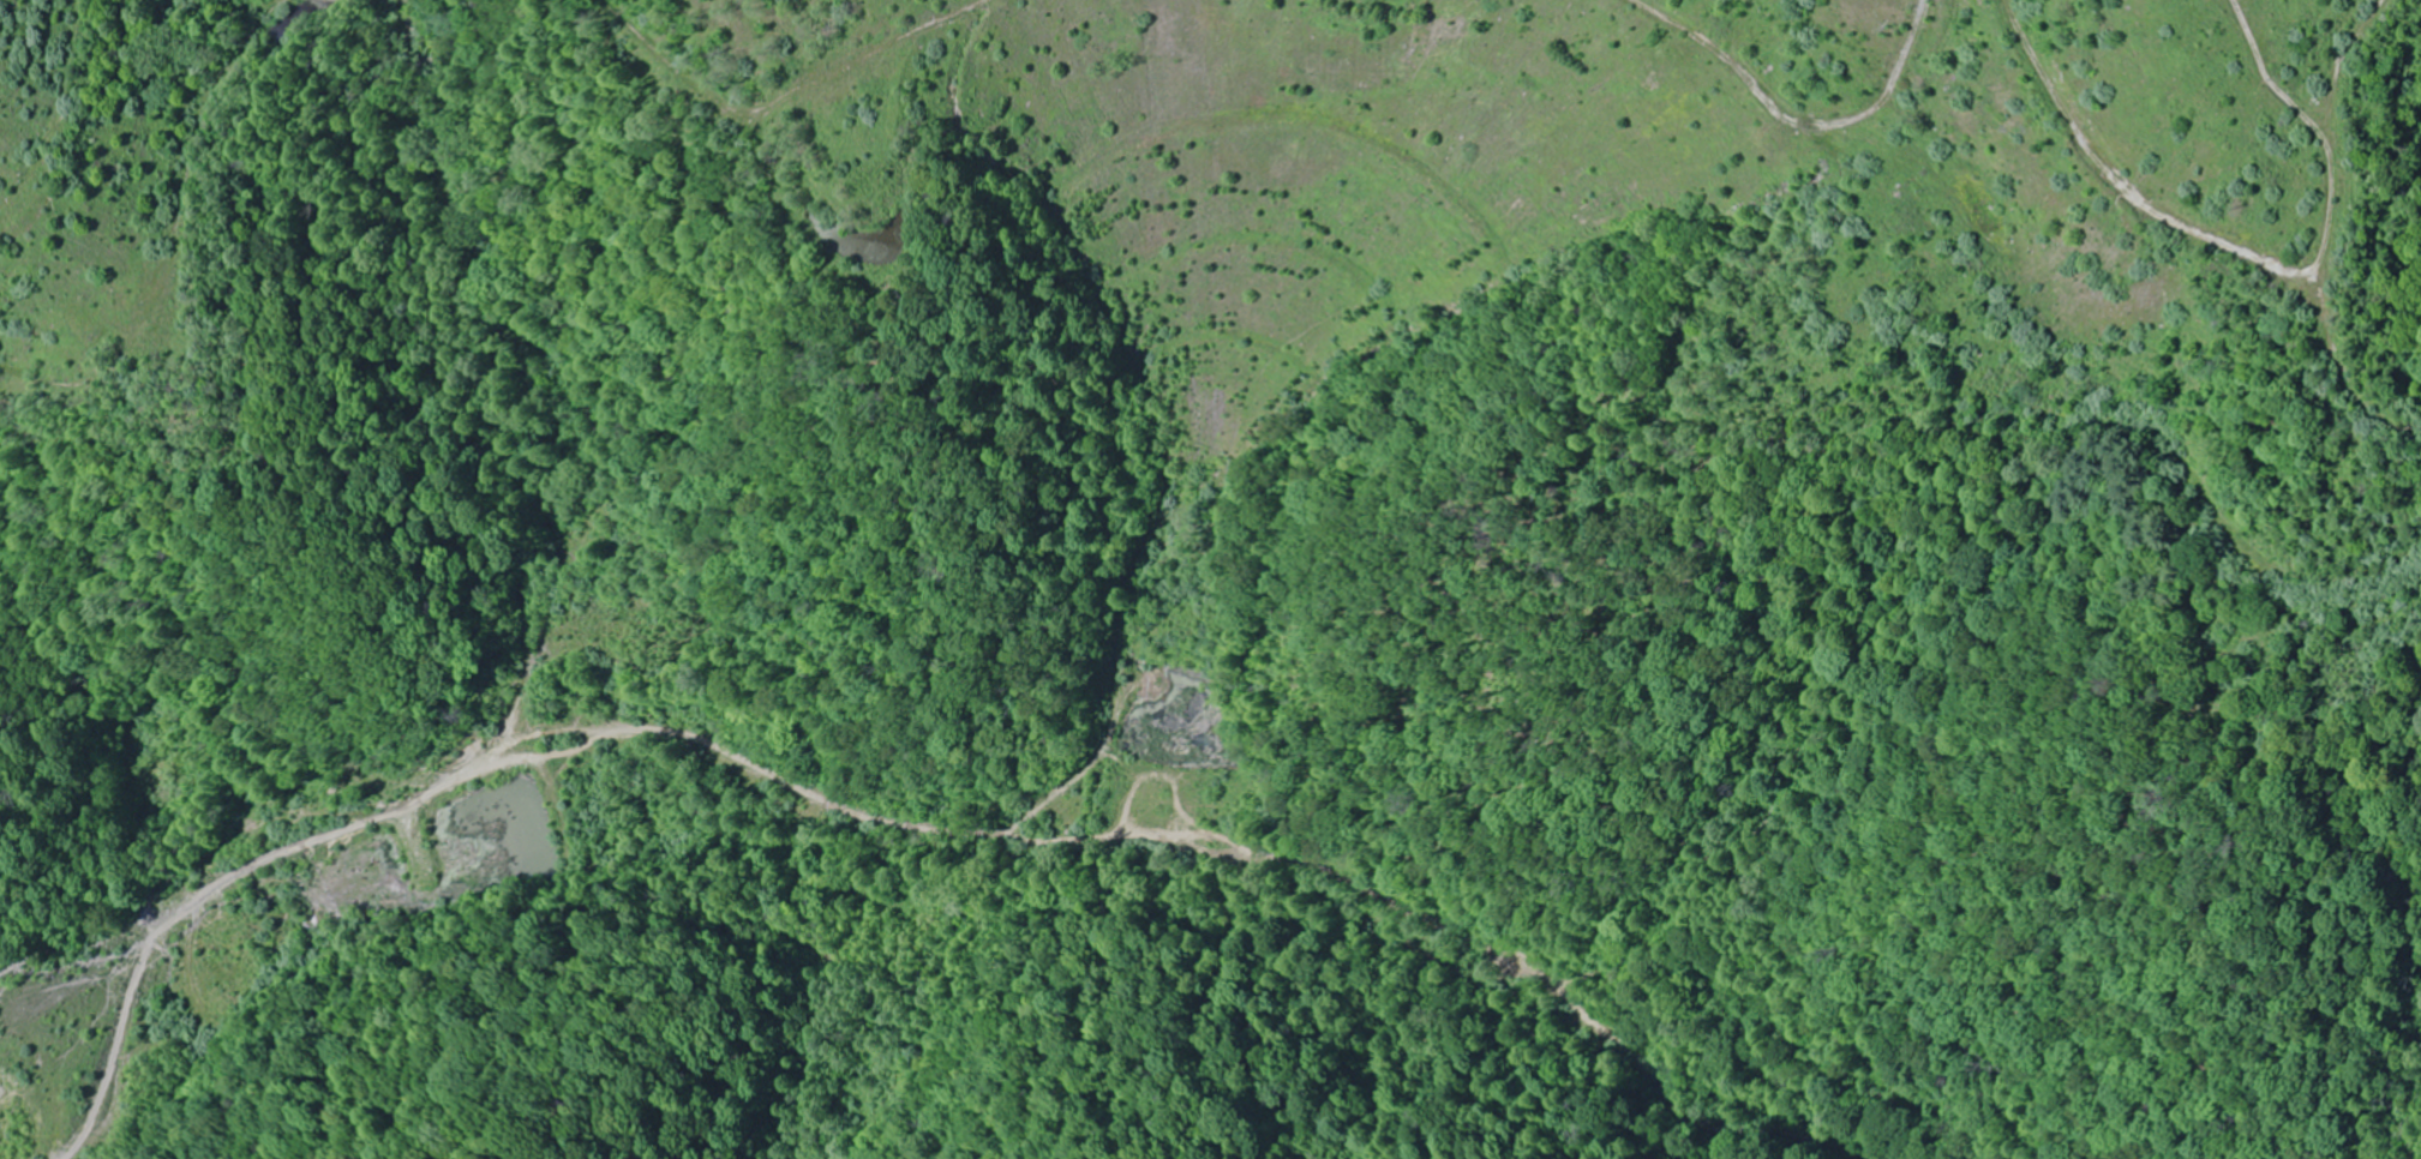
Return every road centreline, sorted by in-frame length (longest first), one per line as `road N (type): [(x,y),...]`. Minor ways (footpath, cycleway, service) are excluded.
road 1 (track): [(1737,1158),(1390,907),(1171,847),(819,857),(670,762),(298,837),(160,1011),(0,1005)]

